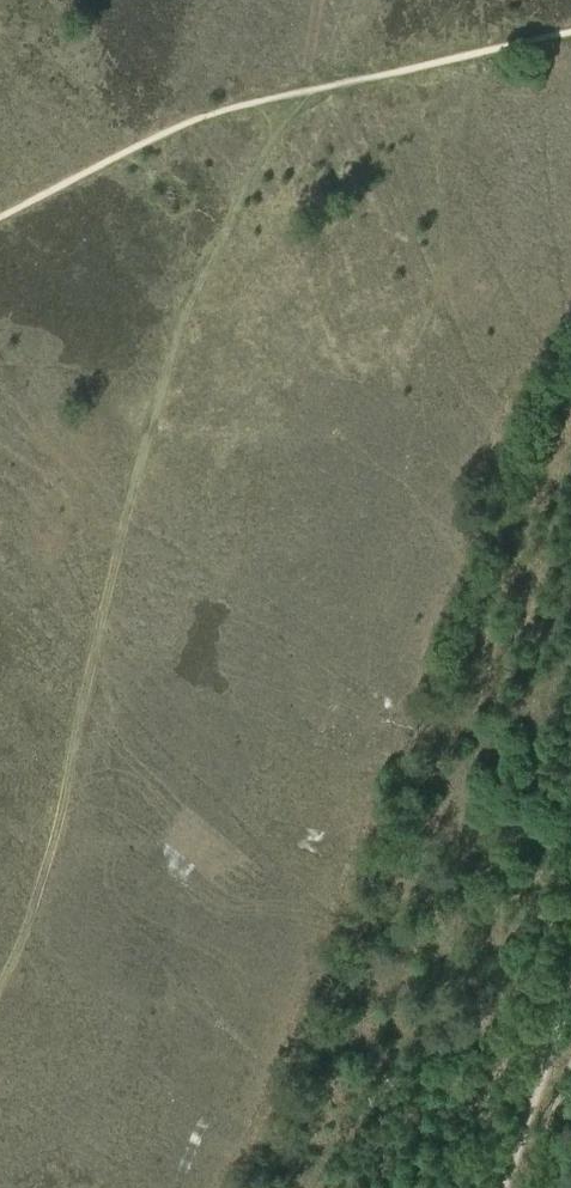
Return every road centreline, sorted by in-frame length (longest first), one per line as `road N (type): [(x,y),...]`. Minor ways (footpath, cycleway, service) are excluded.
road 1 (track): [(570,996),(501,1187)]

